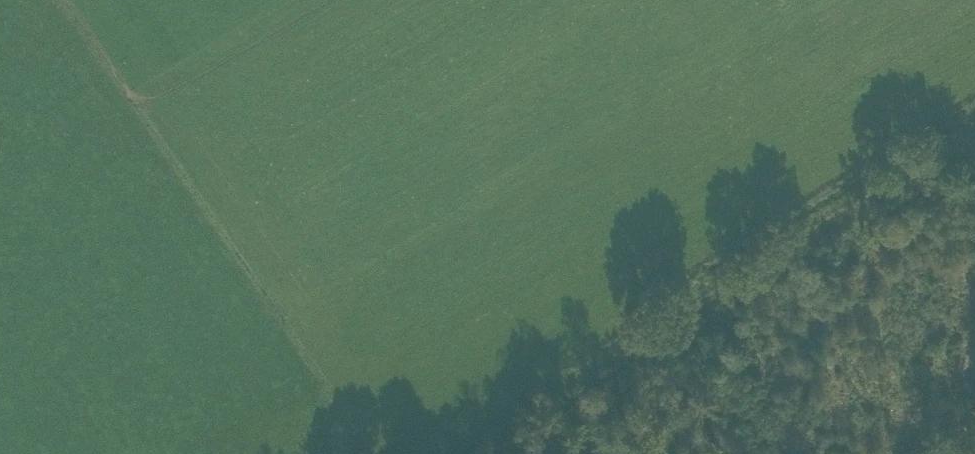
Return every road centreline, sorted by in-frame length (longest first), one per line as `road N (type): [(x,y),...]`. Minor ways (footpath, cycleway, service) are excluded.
road 1 (track): [(439,453),(974,142)]

